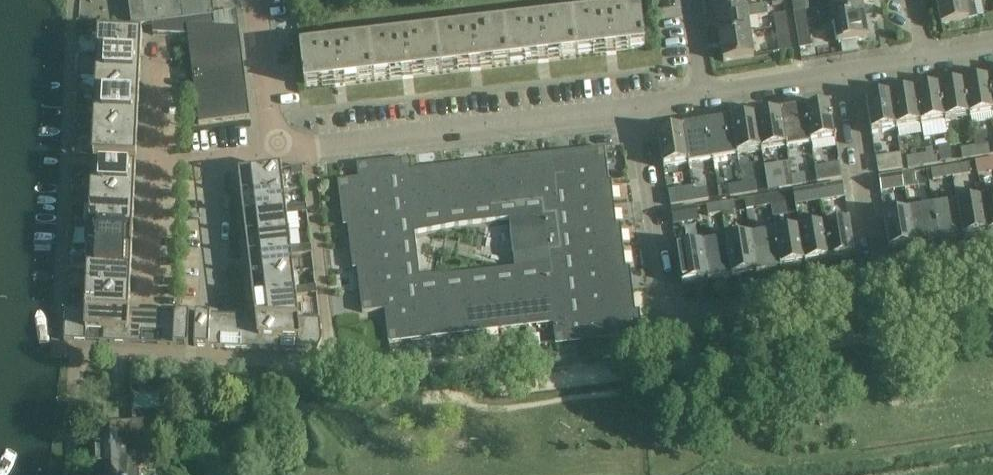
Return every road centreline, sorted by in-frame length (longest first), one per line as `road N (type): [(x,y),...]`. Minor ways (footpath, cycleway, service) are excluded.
road 1 (residential): [(65,474),(78,351),(330,363),(307,152)]
road 2 (residential): [(634,107),(662,327),(879,292)]
road 3 (residential): [(307,152),(634,107)]
road 4 (residential): [(879,292),(845,72)]
road 5 (residential): [(277,153),(256,0)]
road 6 (residential): [(703,97),(845,72)]
road 7 (residential): [(208,301),(212,158)]
road 8 (residential): [(145,298),(153,165)]
road 9 (residential): [(153,165),(159,41)]

